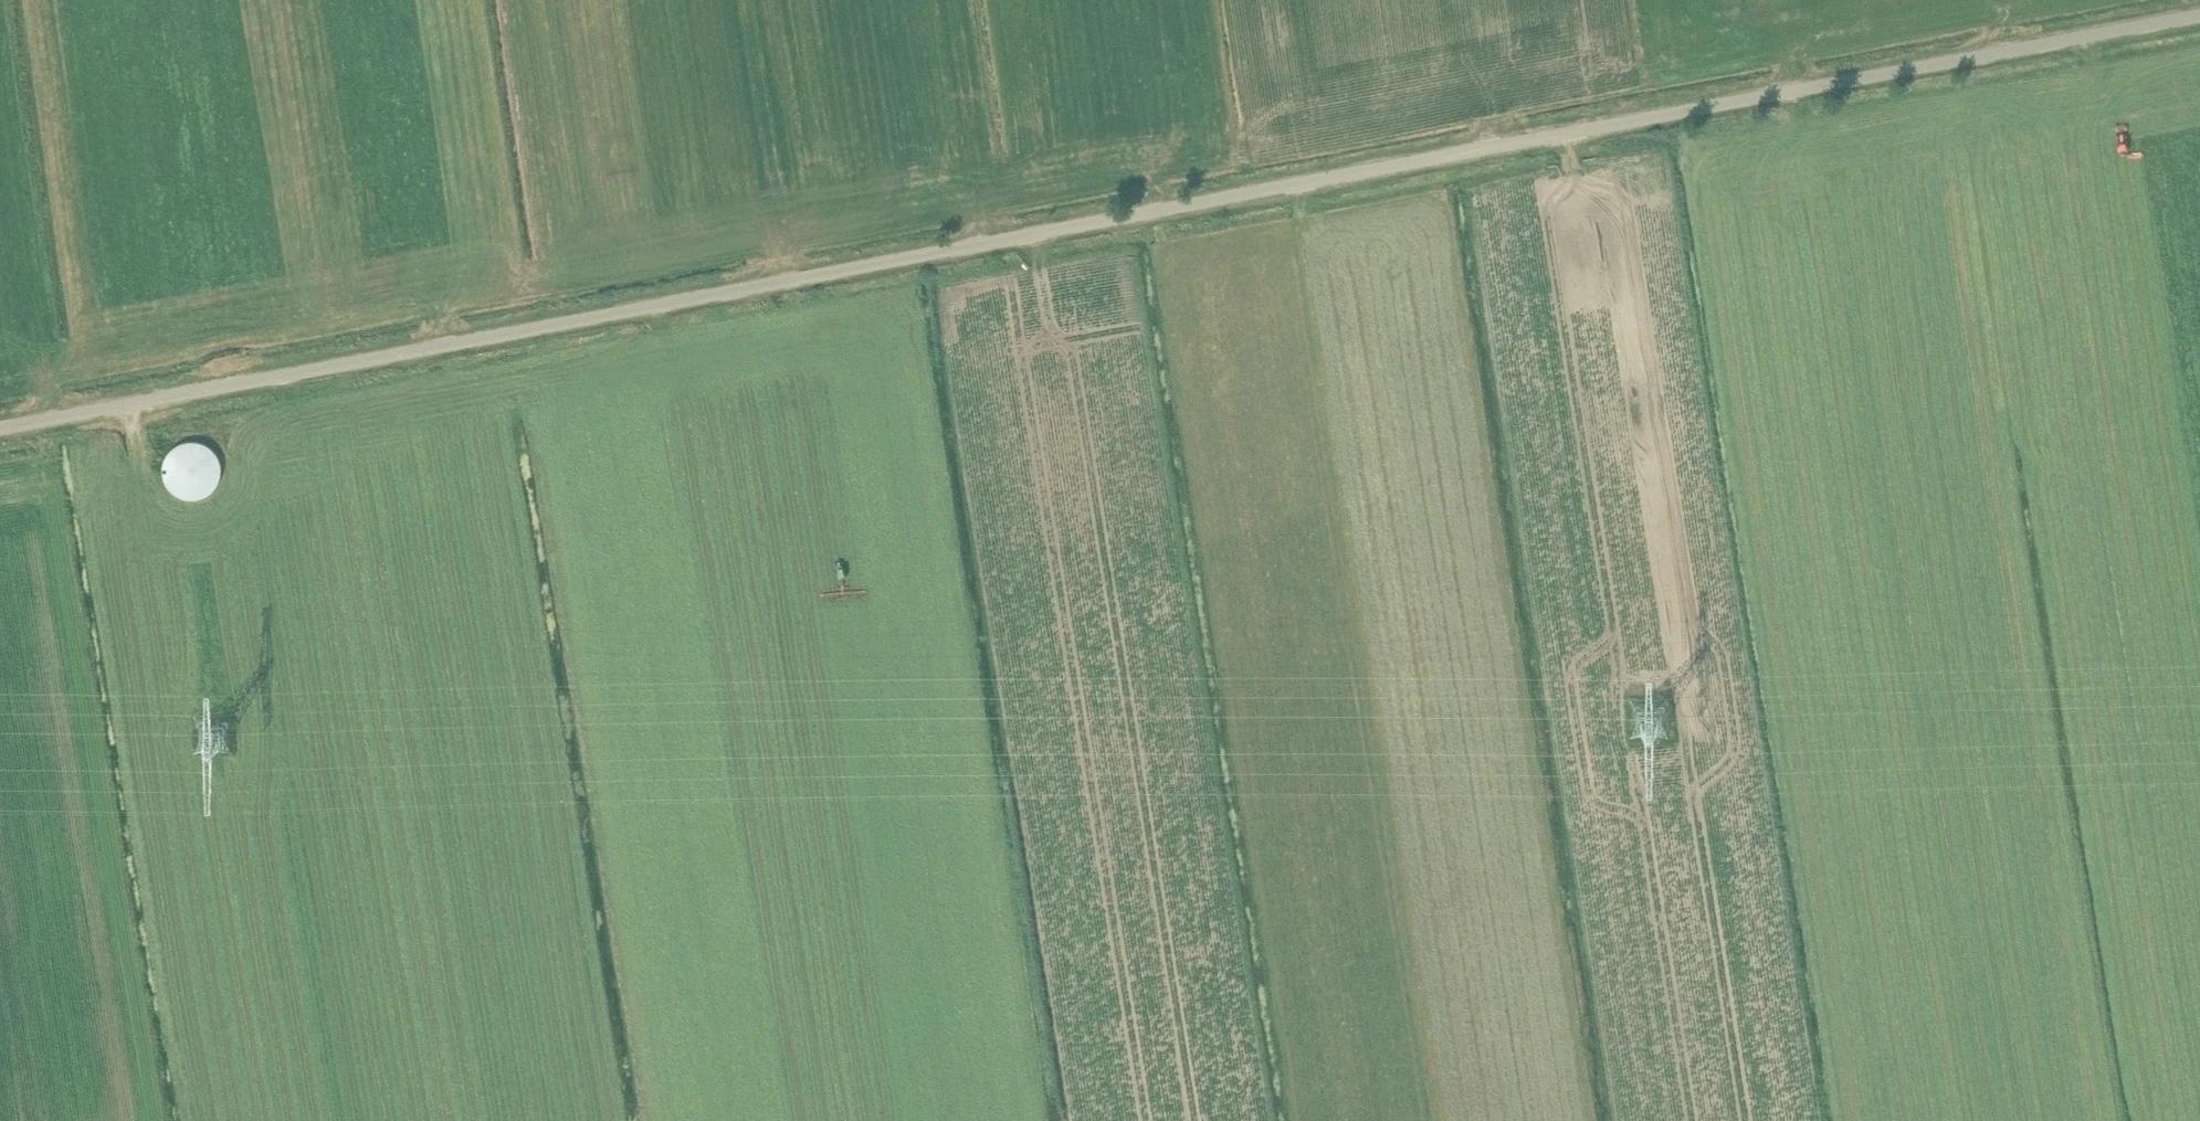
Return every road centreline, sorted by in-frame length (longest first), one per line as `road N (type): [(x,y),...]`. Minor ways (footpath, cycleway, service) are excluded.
road 1 (unclassified): [(0,429),(2199,14)]

